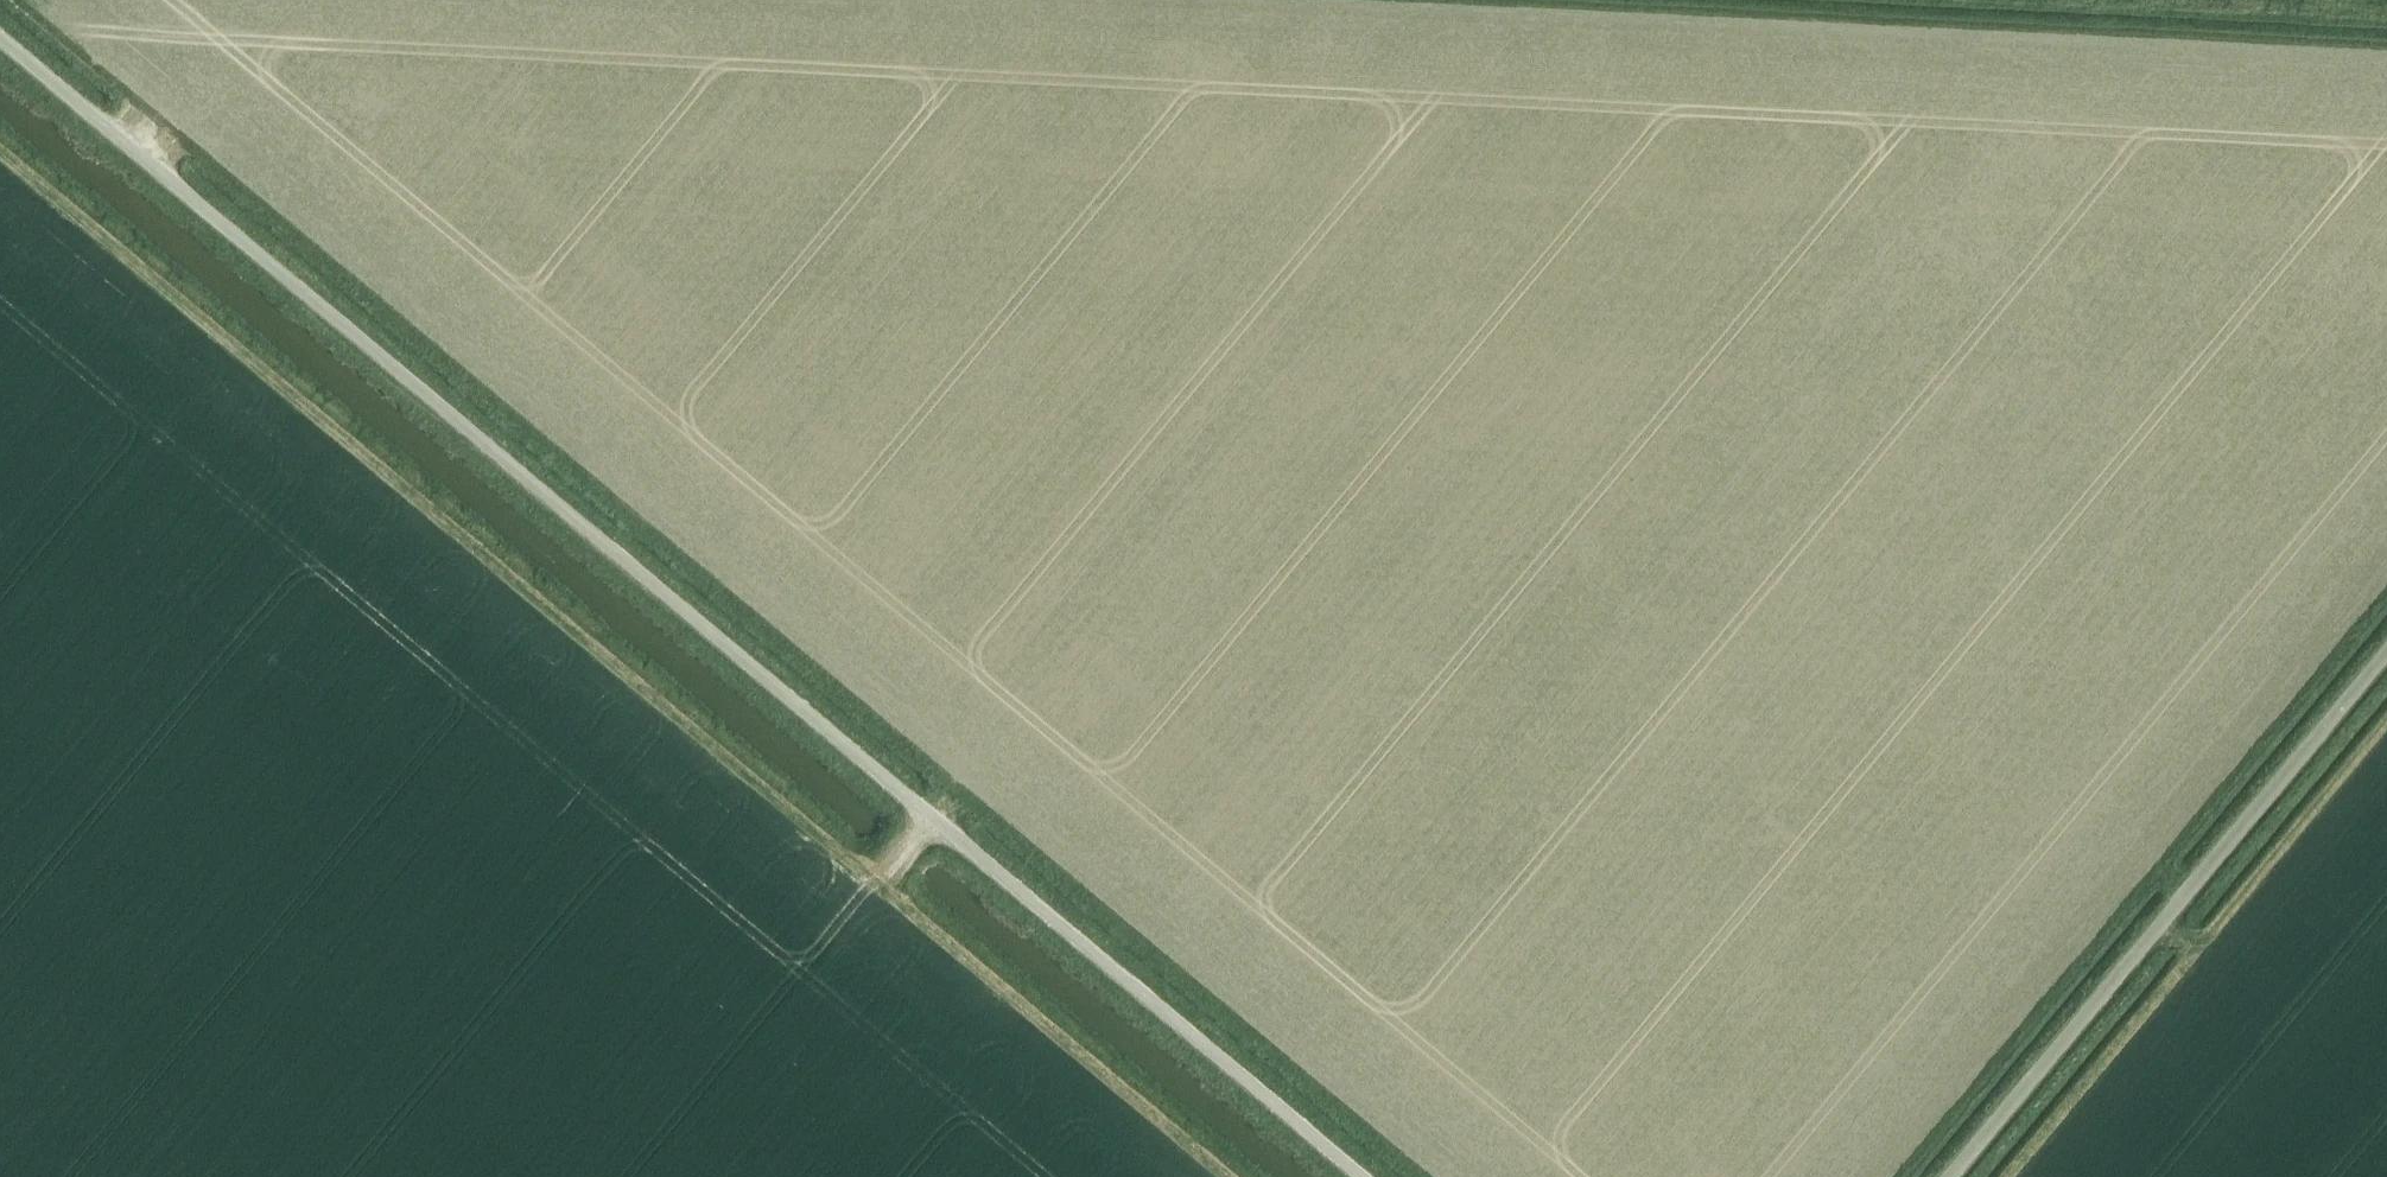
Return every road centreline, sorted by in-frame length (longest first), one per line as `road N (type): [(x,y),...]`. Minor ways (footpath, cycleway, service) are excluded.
road 1 (unclassified): [(0,32),(1360,1176)]
road 2 (unclassified): [(1950,1176),(2386,652)]

